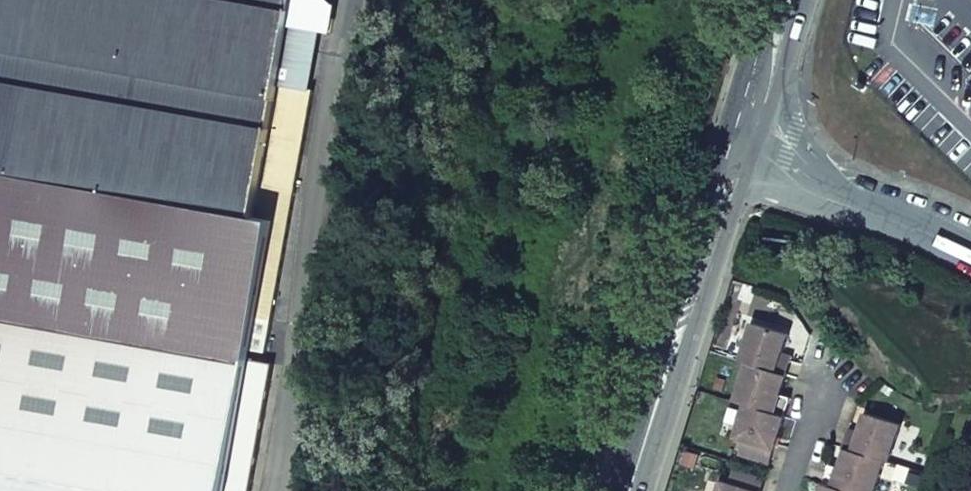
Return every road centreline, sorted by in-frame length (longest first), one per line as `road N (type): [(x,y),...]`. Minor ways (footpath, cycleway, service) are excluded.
road 1 (tertiary): [(628,490),(735,143)]
road 2 (unclassified): [(970,251),(735,143)]
road 3 (tertiary): [(735,143),(783,0)]
road 4 (residential): [(788,490),(826,373)]

